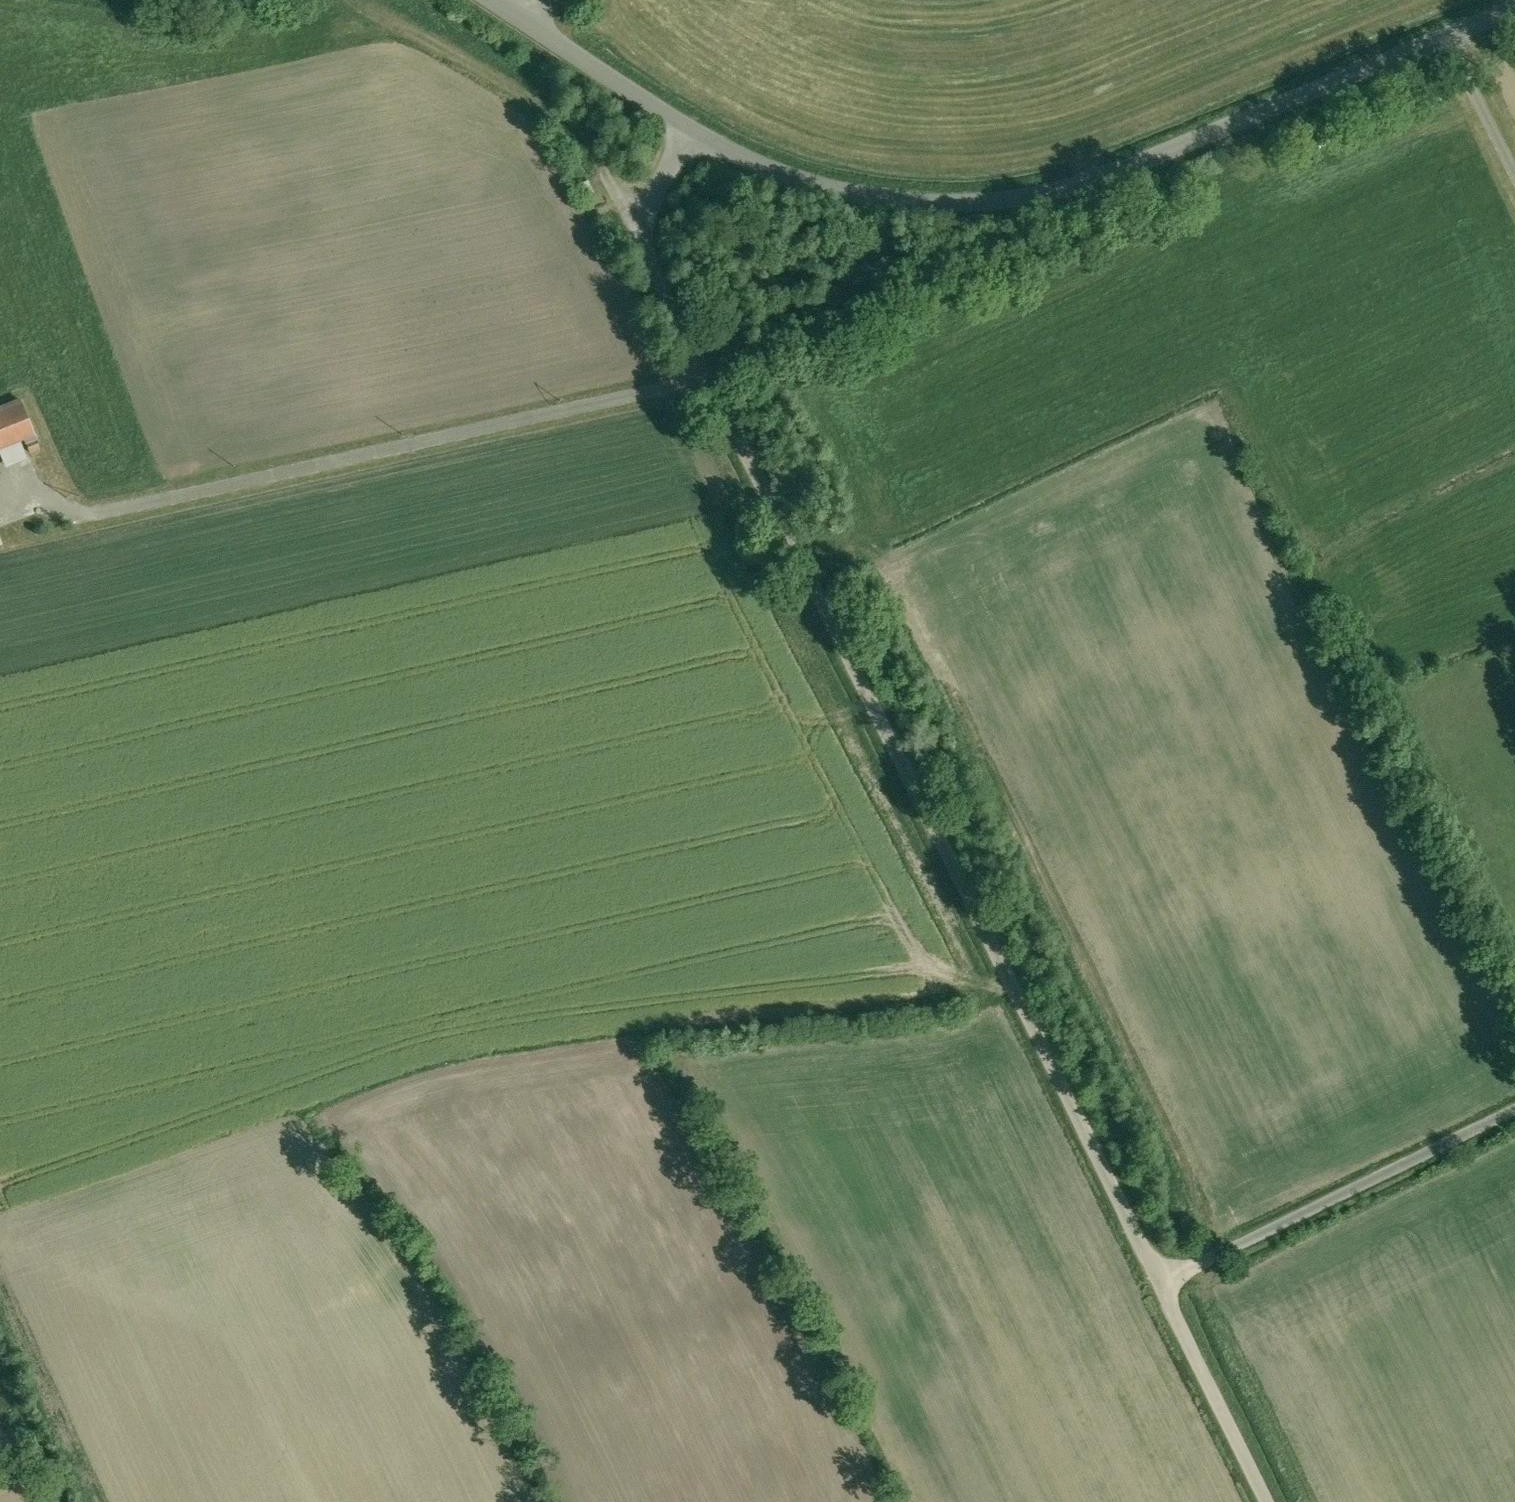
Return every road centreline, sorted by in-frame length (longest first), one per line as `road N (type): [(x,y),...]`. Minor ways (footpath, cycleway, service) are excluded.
road 1 (unclassified): [(1272,1501),(662,292),(647,202),(689,128)]
road 2 (unclassified): [(1514,12),(1116,181),(1005,199),(888,199),(689,128)]
road 3 (unclassified): [(689,128),(492,0)]

